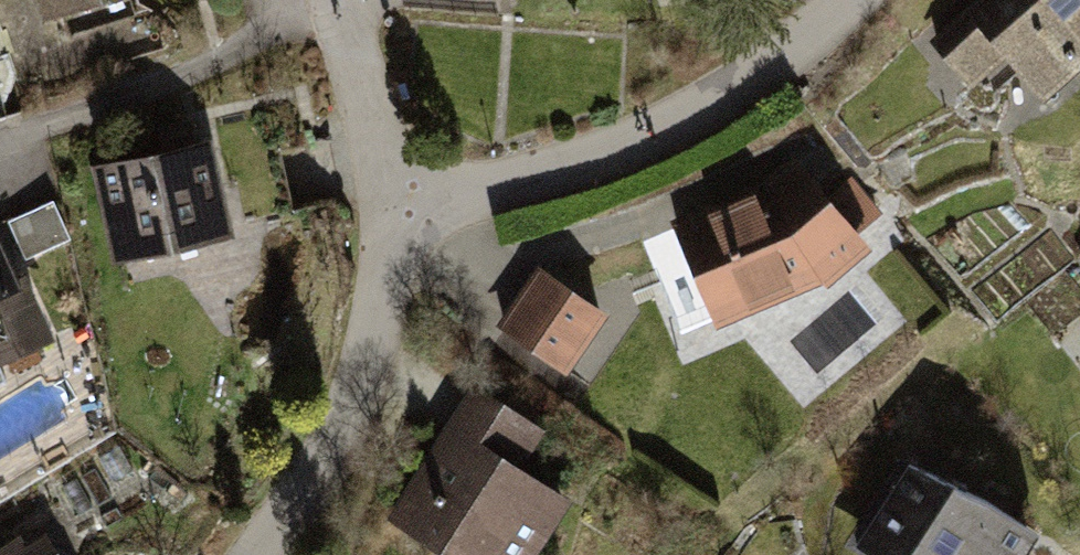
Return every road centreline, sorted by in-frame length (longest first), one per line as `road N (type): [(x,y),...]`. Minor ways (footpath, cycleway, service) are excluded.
road 1 (residential): [(402,203),(479,190),(630,145),(695,116),(840,0)]
road 2 (residential): [(250,554),(324,450),(380,313),(402,203)]
road 3 (residential): [(402,203),(332,0)]

